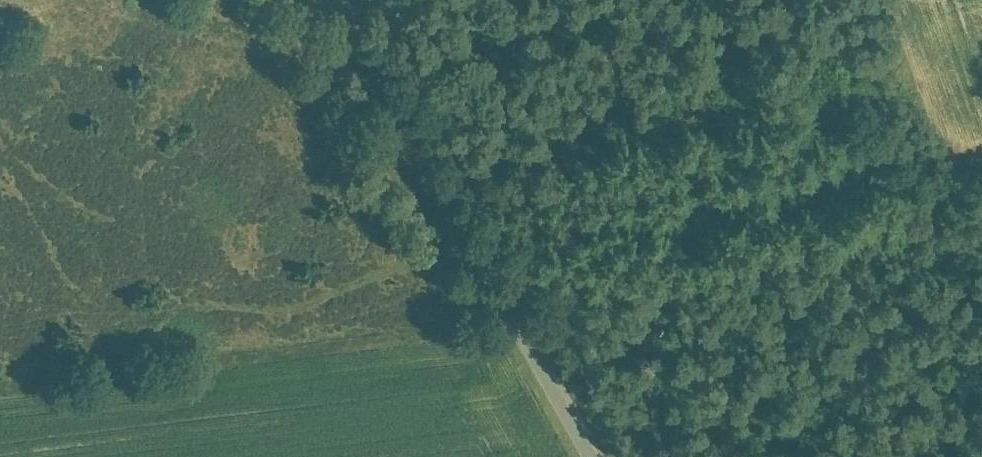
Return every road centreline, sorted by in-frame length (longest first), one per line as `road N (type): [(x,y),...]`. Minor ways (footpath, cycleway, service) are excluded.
road 1 (tertiary): [(580,456),(328,0)]
road 2 (track): [(383,101),(857,2)]

